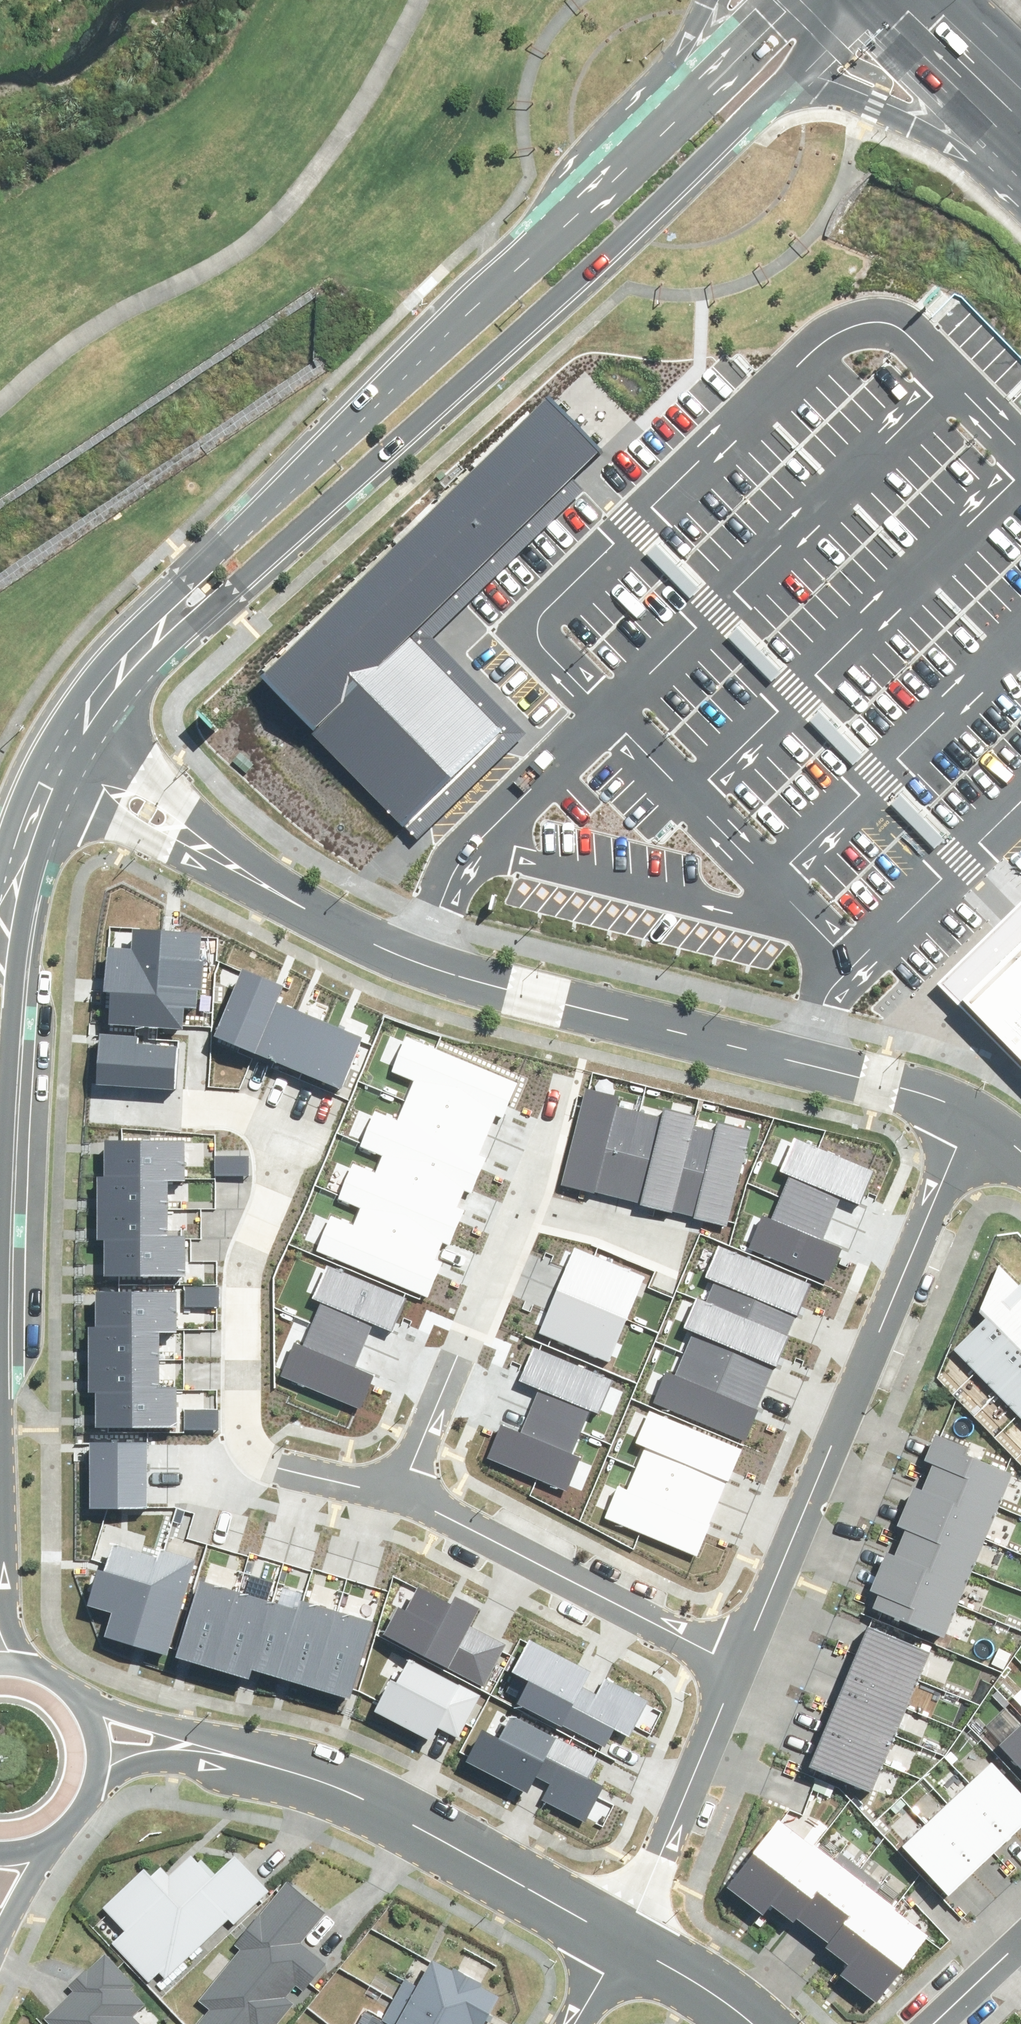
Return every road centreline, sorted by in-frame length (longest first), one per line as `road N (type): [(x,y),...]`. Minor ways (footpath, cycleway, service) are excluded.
road 1 (tertiary): [(779,84),(584,276),(180,636),(92,737)]
road 2 (tertiary): [(54,721),(89,666),(669,112)]
road 3 (residential): [(336,916),(418,954),(922,1082),(978,1105)]
road 4 (residential): [(733,1667),(978,1105)]
road 5 (tertiary): [(65,799),(23,934),(0,1367)]
road 6 (residential): [(292,1475),(247,1451),(232,1378),(271,1142),(261,1123),(172,1115)]
road 7 (tertiary): [(615,1940),(360,1795),(232,1753)]
road 8 (residential): [(733,1667),(640,1613),(393,1496)]
road 9 (tertiary): [(0,1370),(2,1593),(9,1625),(38,1671)]
road 10 (residential): [(92,737),(336,916)]
road 11 (residential): [(615,1940),(733,1667)]
road 12 (residential): [(336,916),(217,872),(116,816),(65,799)]
road 13 (tertiary): [(1020,149),(779,84)]
road 14 (tertiary): [(669,112),(798,0)]
road 15 (residential): [(510,1197),(675,1241)]
road 16 (primary): [(899,0),(1020,118)]
road 17 (tertiary): [(75,1699),(232,1753)]
road 18 (residential): [(393,1496),(455,1342)]
road 19 (residential): [(455,1342),(510,1197)]
road 20 (tertiary): [(232,1753),(140,1760),(111,1770),(88,1792)]
road 21 (tertiary): [(739,2023),(615,1940)]
road 22 (residential): [(1020,1934),(927,2023)]
road 23 (residential): [(510,1197),(563,1081)]

